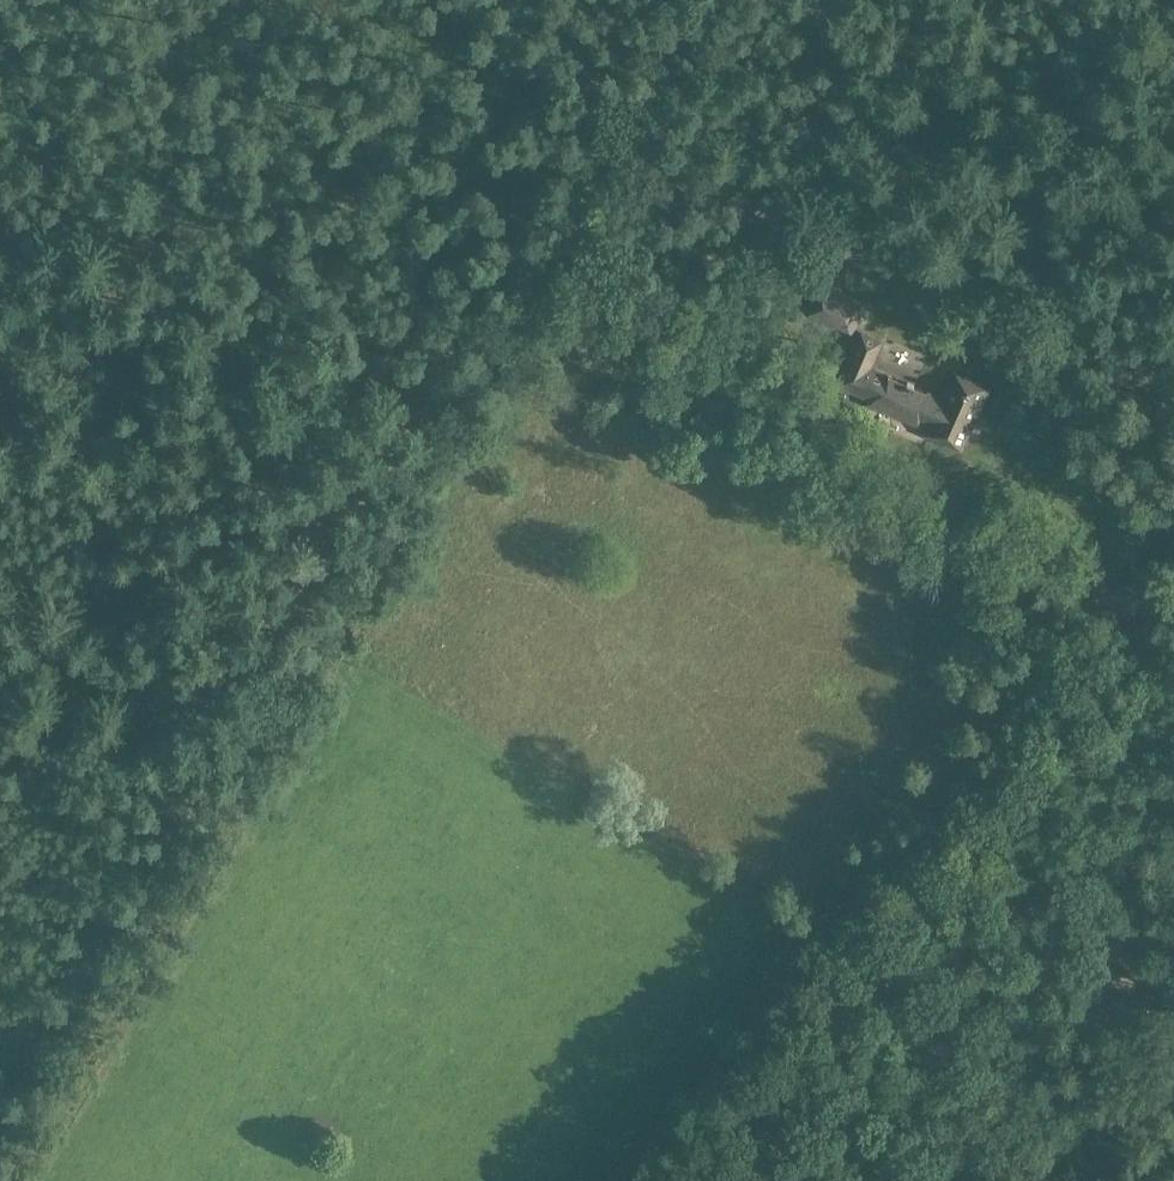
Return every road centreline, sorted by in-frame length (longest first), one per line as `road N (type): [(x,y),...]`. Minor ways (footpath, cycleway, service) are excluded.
road 1 (track): [(714,0),(217,821)]
road 2 (track): [(1173,655),(796,385),(647,311),(540,287)]
road 3 (track): [(13,1180),(217,821)]
road 4 (track): [(0,685),(217,821)]

